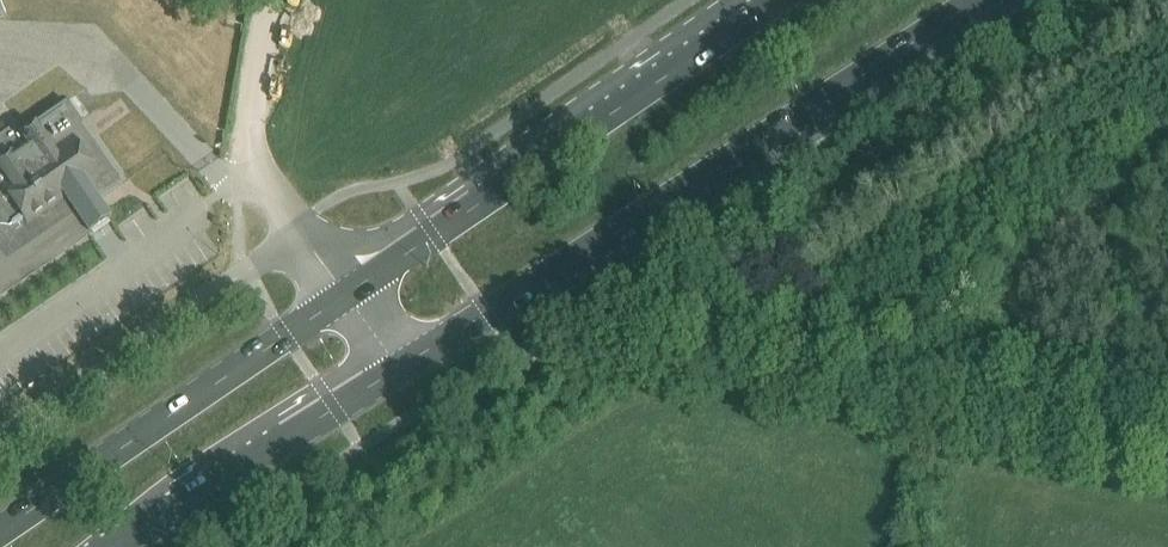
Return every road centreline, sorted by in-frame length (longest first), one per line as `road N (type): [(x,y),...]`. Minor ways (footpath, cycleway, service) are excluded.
road 1 (primary): [(399,368),(978,0)]
road 2 (primary): [(775,0),(346,294)]
road 3 (primary): [(346,294),(0,531)]
road 4 (unclassified): [(295,228),(0,436)]
road 5 (primary): [(113,546),(399,368)]
road 6 (unclassified): [(259,172),(253,120),(275,0)]

